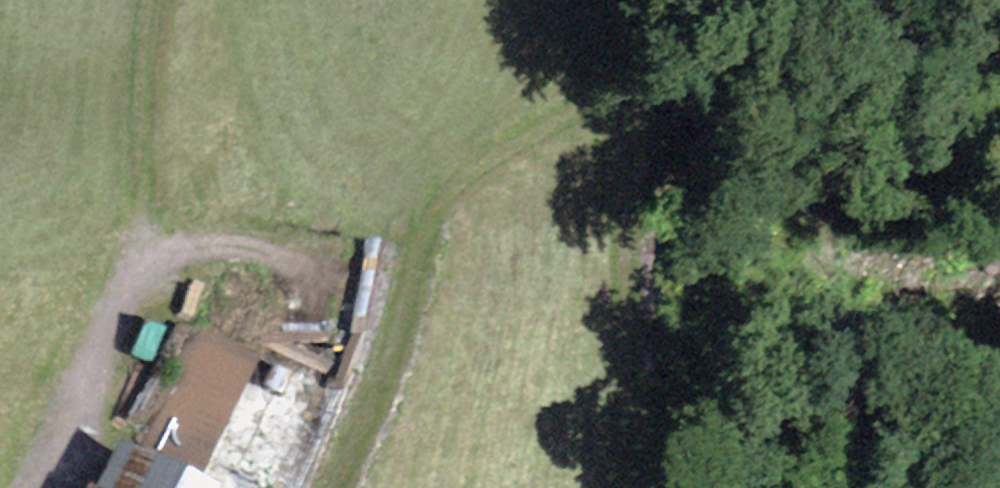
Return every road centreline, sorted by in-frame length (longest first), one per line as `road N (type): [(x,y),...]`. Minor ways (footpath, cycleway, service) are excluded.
road 1 (track): [(338,487),(398,339),(433,208),(505,124),(622,81)]
road 2 (track): [(142,0),(134,58),(137,168),(122,271),(15,487)]
road 3 (track): [(625,0),(612,238),(627,407),(619,487)]

